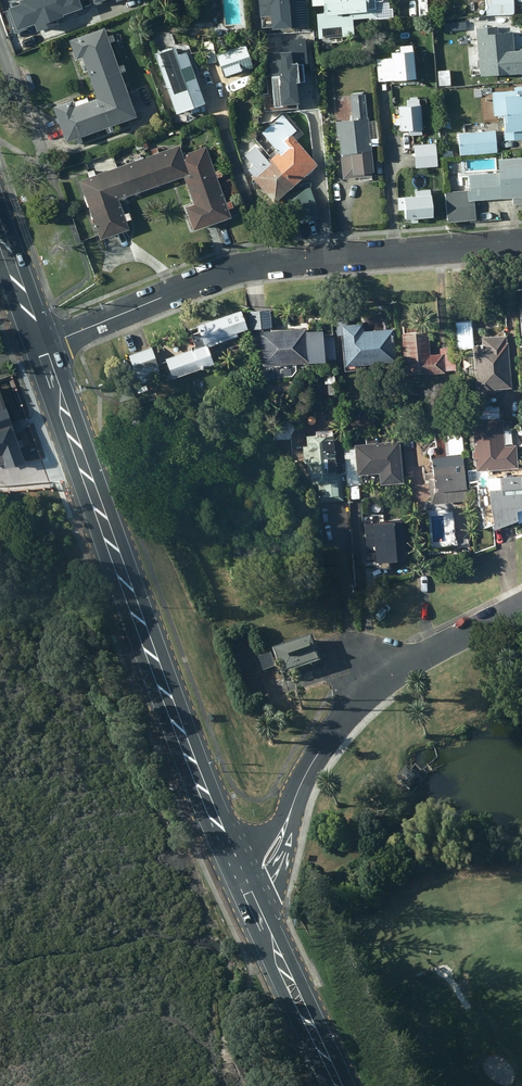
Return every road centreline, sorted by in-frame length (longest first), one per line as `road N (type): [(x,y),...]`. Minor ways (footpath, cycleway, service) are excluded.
road 1 (primary): [(39,346),(234,867)]
road 2 (residential): [(521,246),(259,263),(39,346)]
road 3 (tertiary): [(295,798),(326,740),(375,685),(420,651),(521,604)]
road 4 (primary): [(256,913),(338,1085)]
road 5 (tertiary): [(295,798),(288,842),(256,913)]

